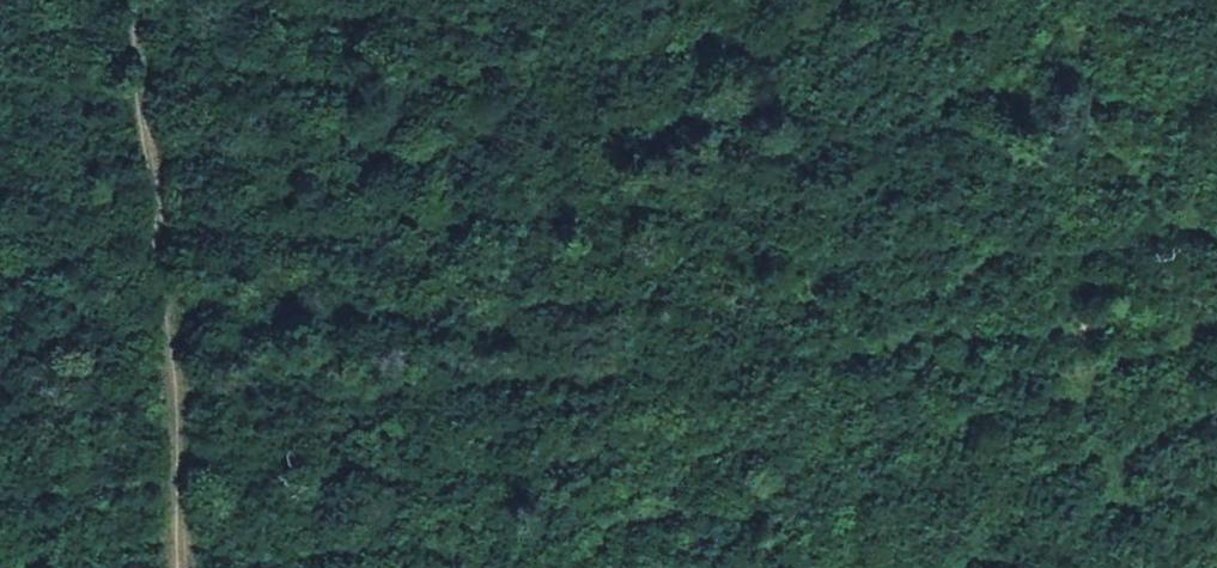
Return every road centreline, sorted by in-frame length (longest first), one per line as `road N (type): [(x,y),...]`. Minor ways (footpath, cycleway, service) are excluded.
road 1 (track): [(1216,251),(1071,370),(916,407),(713,567)]
road 2 (track): [(355,0),(409,567)]
road 3 (track): [(133,0),(175,416),(180,567)]
road 4 (track): [(1045,0),(1134,173),(1216,234)]

